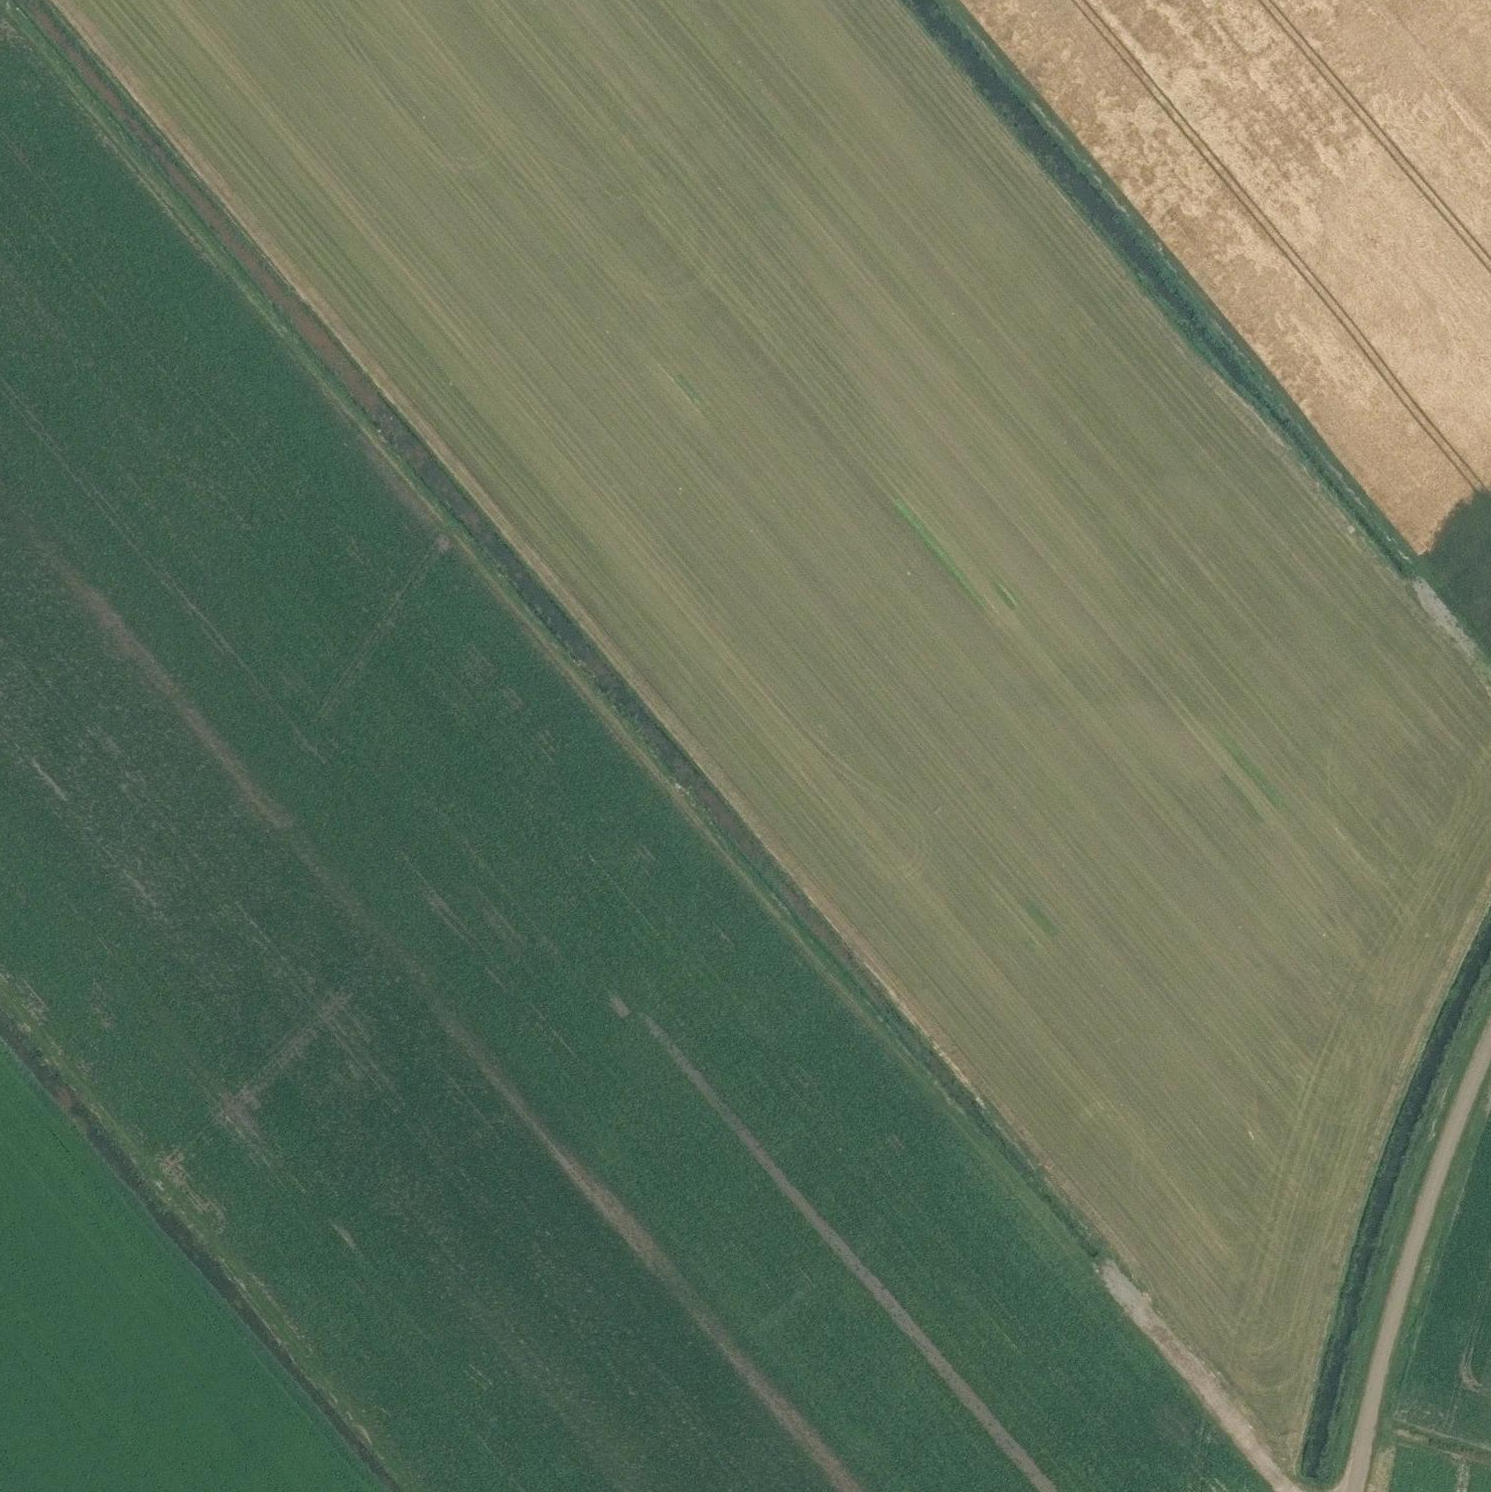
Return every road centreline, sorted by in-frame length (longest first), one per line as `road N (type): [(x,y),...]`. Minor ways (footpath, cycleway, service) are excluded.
road 1 (unclassified): [(1353,1491),(1402,1268),(1490,1033)]

